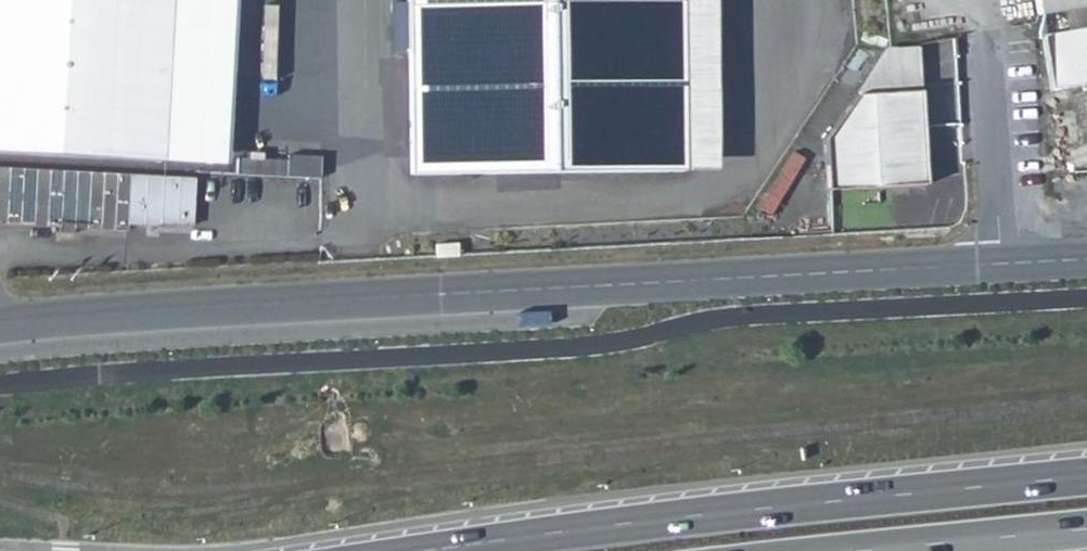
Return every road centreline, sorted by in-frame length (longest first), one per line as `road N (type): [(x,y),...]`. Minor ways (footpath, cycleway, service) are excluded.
road 1 (unclassified): [(1086,259),(0,326)]
road 2 (primary): [(1086,478),(424,550)]
road 3 (primary): [(900,550),(1086,532)]

